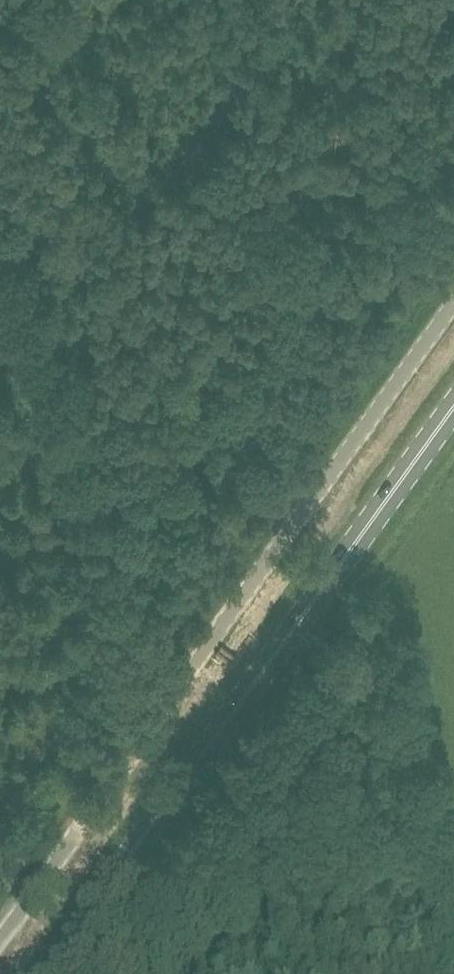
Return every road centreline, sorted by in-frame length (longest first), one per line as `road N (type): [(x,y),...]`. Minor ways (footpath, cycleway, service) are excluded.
road 1 (unclassified): [(6,931),(453,303)]
road 2 (primary): [(47,972),(453,412)]
road 3 (track): [(121,595),(31,283),(0,230)]

